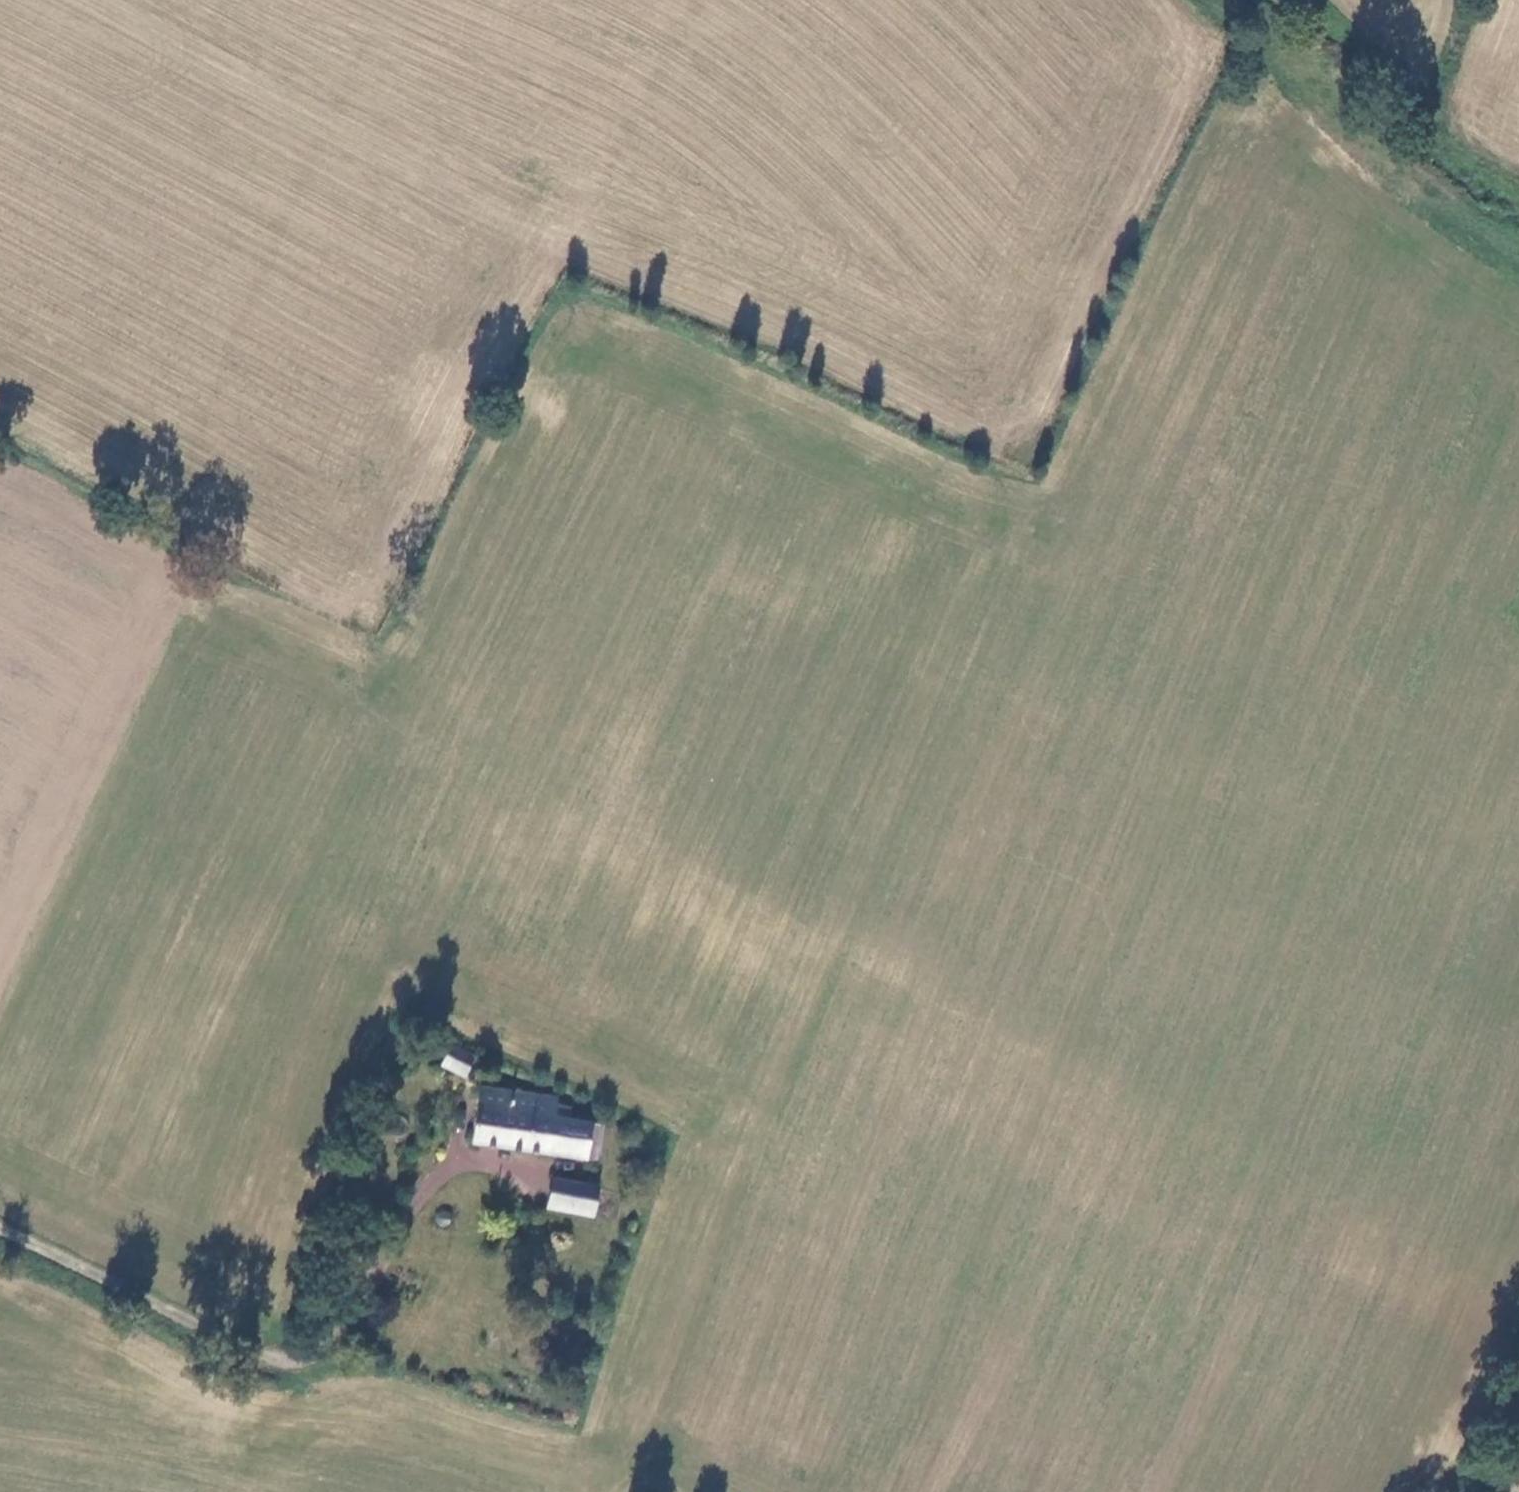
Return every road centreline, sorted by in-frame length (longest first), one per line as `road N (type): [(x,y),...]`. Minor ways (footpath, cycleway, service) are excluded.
road 1 (unclassified): [(436,1168),(374,1277),(329,1308),(267,1326),(213,1323),(0,1227)]
road 2 (track): [(1234,0),(1361,112)]
road 3 (track): [(1467,1491),(1518,1365)]

